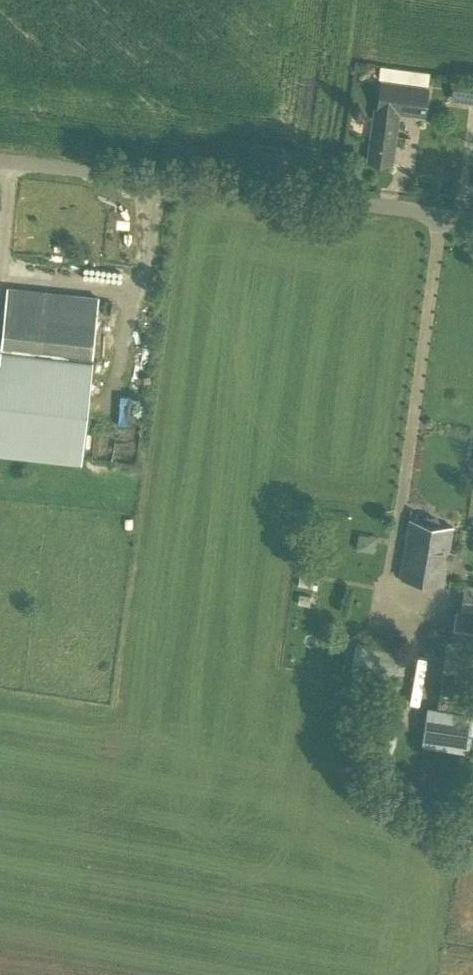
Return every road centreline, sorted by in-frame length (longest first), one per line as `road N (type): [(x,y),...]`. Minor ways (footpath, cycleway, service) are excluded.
road 1 (unclassified): [(472,219),(0,160)]

